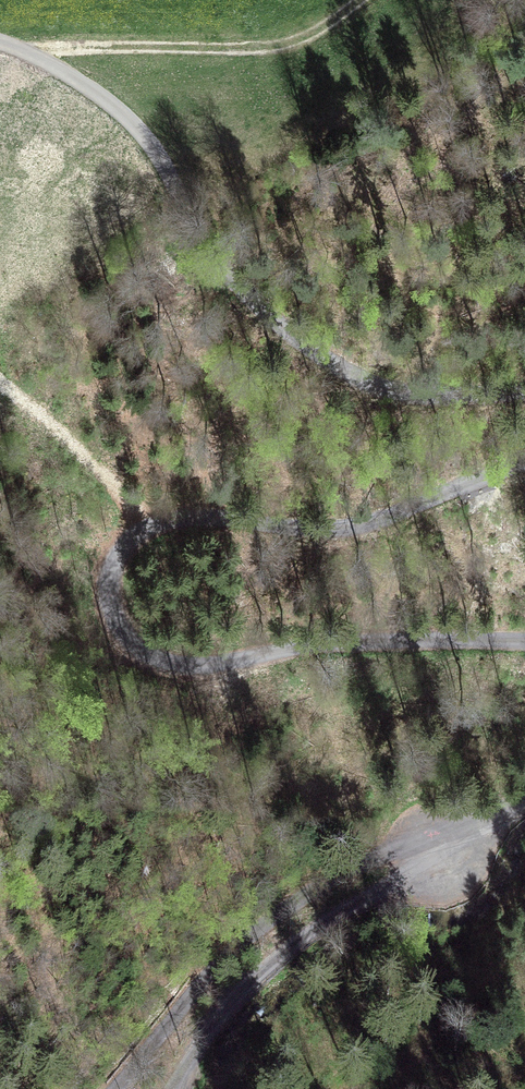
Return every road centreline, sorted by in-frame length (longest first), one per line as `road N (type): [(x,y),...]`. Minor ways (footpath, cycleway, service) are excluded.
road 1 (unclassified): [(524,462),(358,527),(168,519),(129,543),(108,591),(128,634),(163,658),(186,662),(422,642),(524,642)]
road 2 (unclassified): [(0,43),(77,80),(123,115),(152,149),(219,268),(334,362),(402,392),(524,392)]
road 3 (unclassified): [(101,1088),(259,929),(339,876),(455,827)]
road 4 (unclassified): [(455,827),(429,862),(314,928),(259,973),(202,1037),(170,1088)]
road 5 (track): [(21,50),(272,48),(298,41),(360,0)]
road 6 (track): [(148,527),(48,417),(0,383)]

